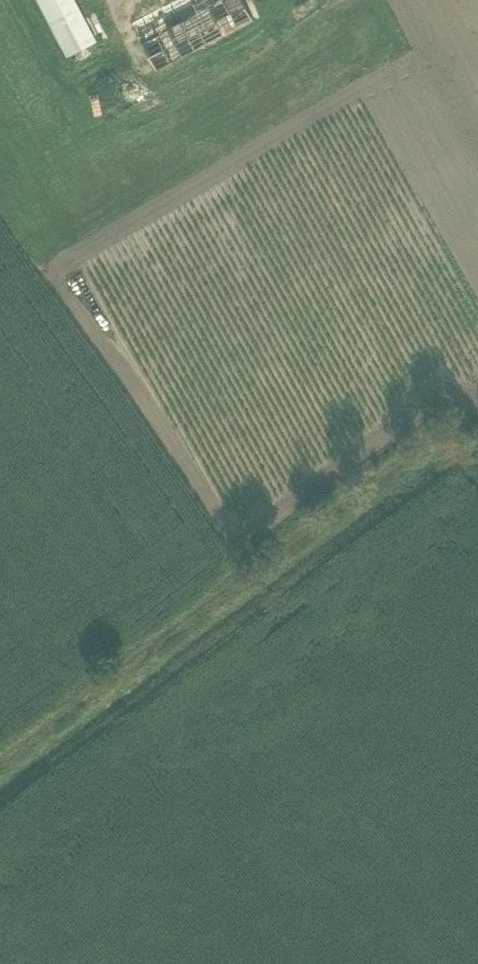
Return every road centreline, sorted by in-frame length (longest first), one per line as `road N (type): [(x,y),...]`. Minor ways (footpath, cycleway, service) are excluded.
road 1 (track): [(0,772),(446,443)]

